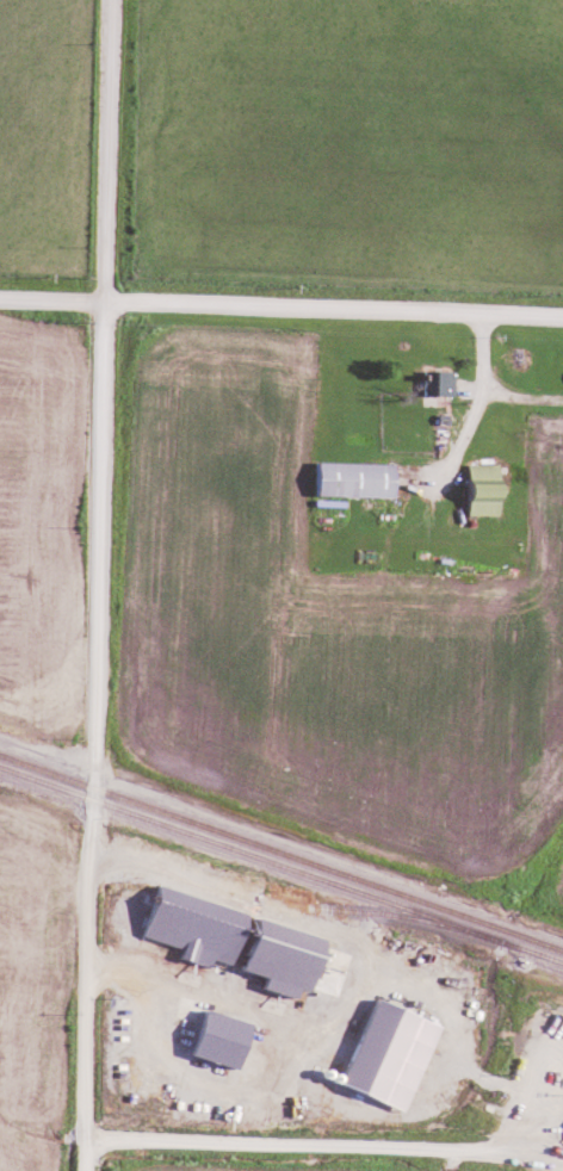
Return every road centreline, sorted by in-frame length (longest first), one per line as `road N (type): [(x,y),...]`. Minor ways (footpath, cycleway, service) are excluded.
road 1 (residential): [(84,1170),(111,0)]
road 2 (residential): [(562,319),(0,301)]

